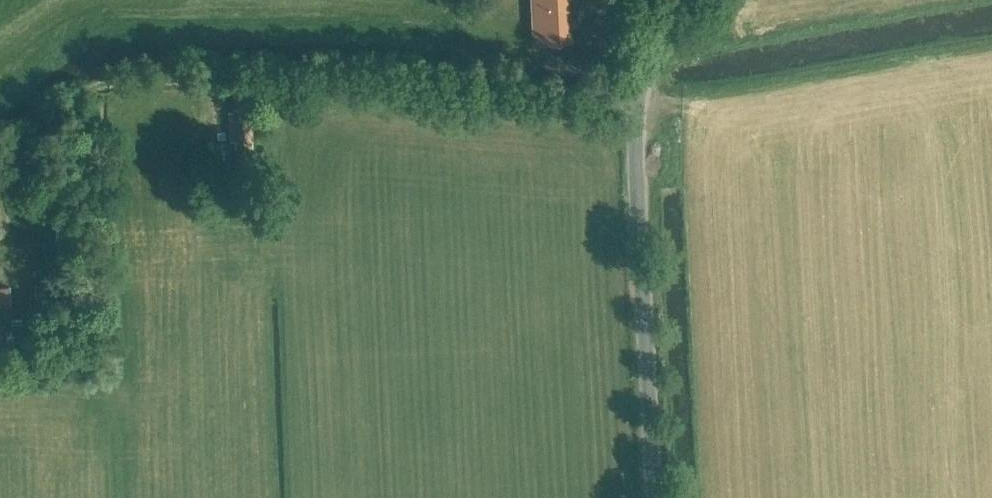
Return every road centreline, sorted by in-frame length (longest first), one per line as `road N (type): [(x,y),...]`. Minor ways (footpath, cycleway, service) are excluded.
road 1 (unclassified): [(645,122),(373,80),(134,82)]
road 2 (tertiary): [(664,497),(645,122)]
road 3 (tertiary): [(645,122),(655,51),(690,0)]

